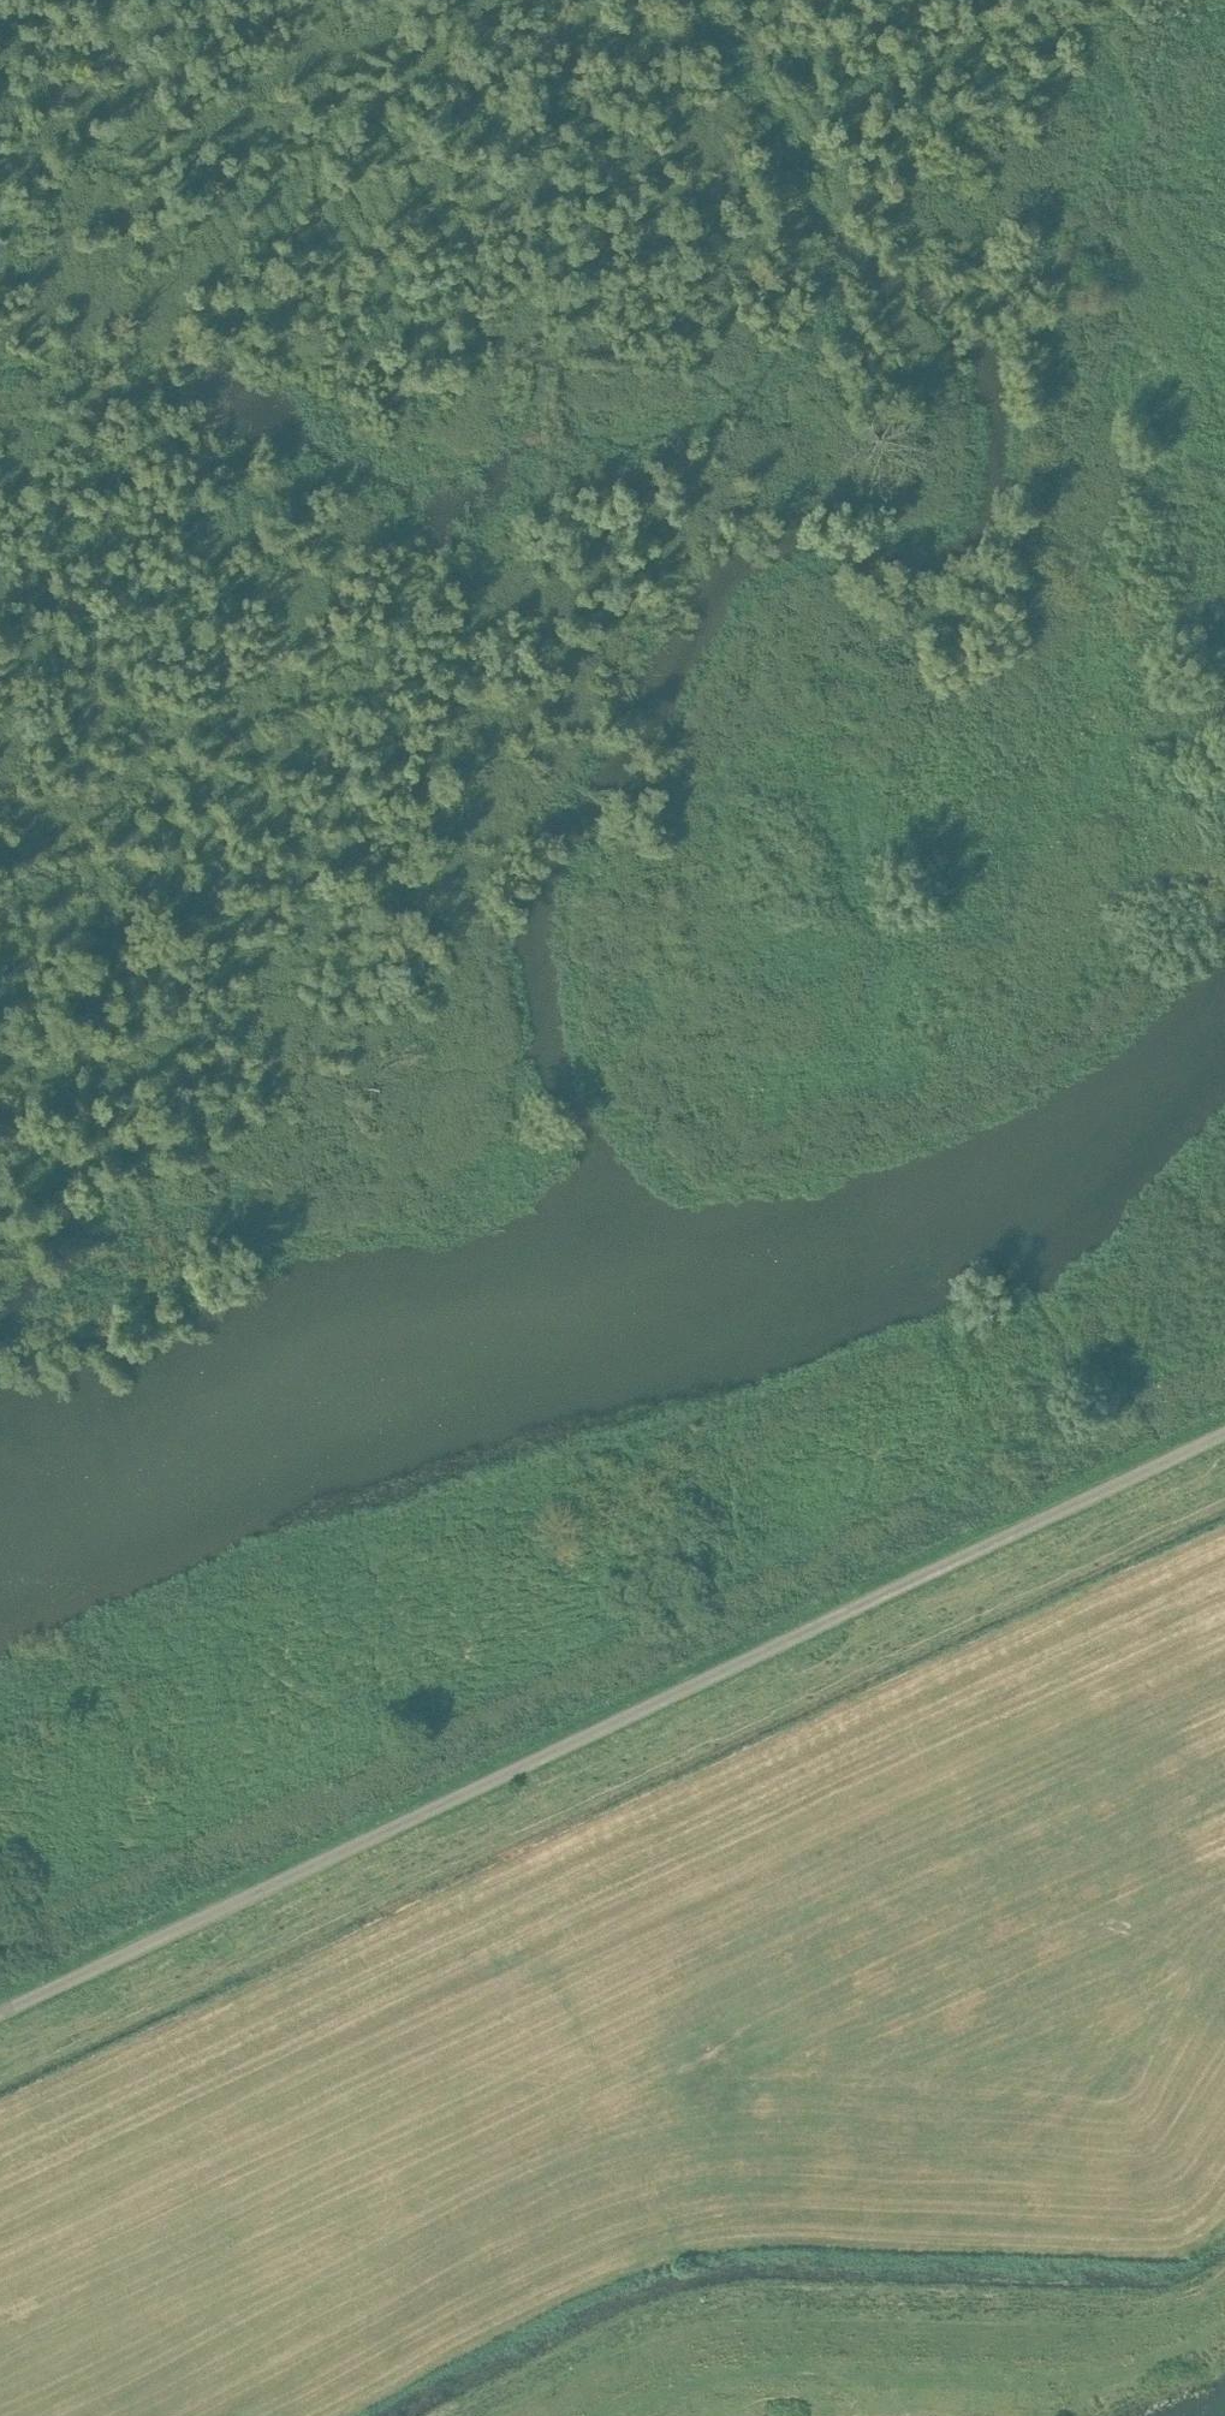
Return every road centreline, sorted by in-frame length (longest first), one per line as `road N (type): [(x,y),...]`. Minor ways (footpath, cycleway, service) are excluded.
road 1 (unclassified): [(0,2013),(1224,1433)]

